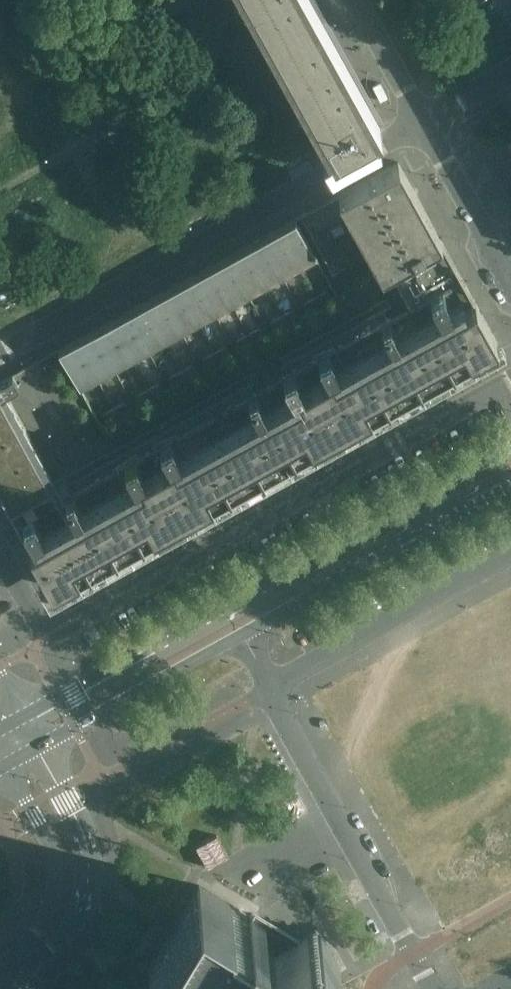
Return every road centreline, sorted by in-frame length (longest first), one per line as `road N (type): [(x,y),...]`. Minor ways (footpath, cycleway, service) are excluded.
road 1 (residential): [(0,547),(54,638),(510,381)]
road 2 (tertiary): [(510,452),(27,719)]
road 3 (tertiary): [(44,747),(510,490)]
road 4 (residential): [(421,123),(0,356)]
road 5 (residential): [(12,969),(50,949),(92,906),(98,883),(90,826),(44,747)]
road 6 (residential): [(9,767),(48,835),(58,884),(52,911),(12,969)]
road 7 (residential): [(421,123),(510,286)]
road 8 (residential): [(352,0),(421,123)]

